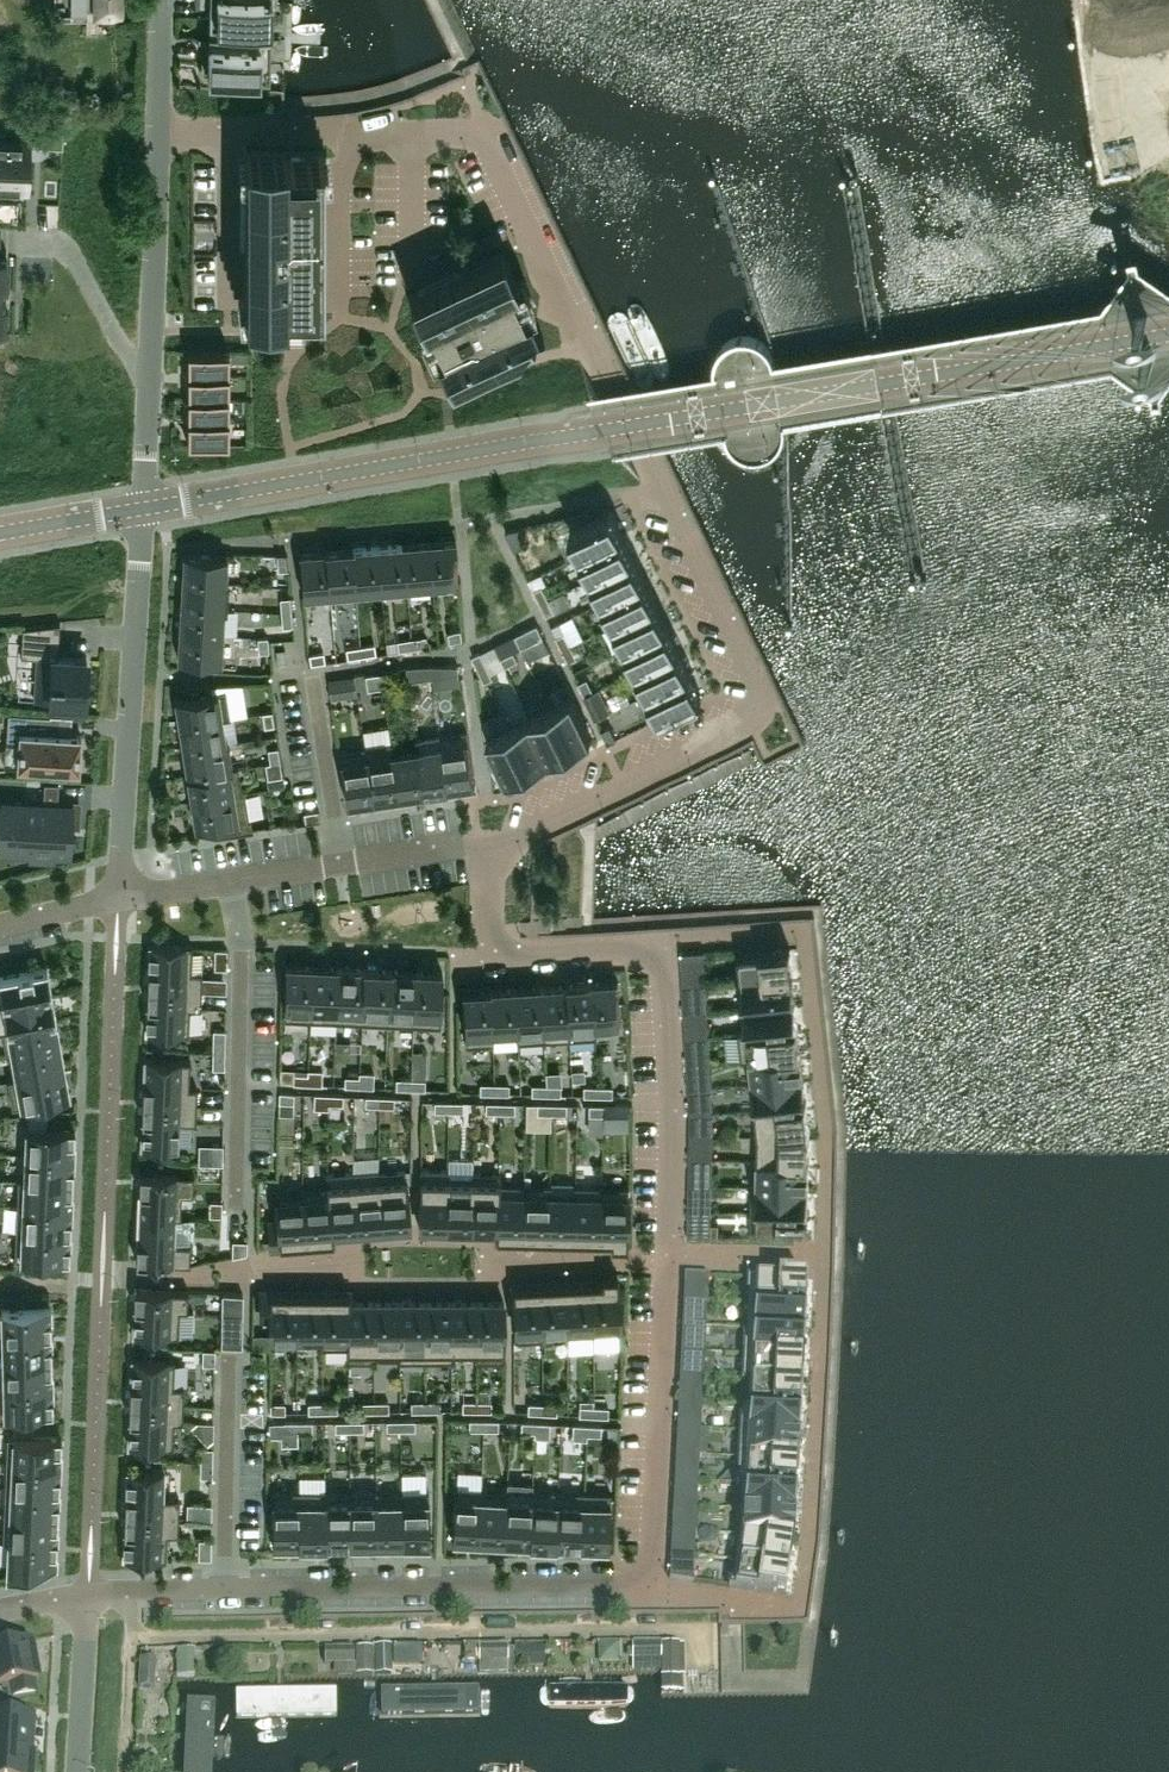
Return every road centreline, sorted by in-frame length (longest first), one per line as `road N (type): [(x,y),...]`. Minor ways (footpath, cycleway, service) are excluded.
road 1 (residential): [(140,507),(1168,331)]
road 2 (residential): [(500,848),(501,952),(639,950),(665,970),(667,1260),(650,1580)]
road 3 (residential): [(159,135),(465,136),(490,148),(618,386)]
road 4 (residential): [(132,1635),(705,1630)]
road 5 (residential): [(132,1588),(650,1580)]
road 6 (residential): [(116,900),(140,507)]
road 7 (residential): [(500,848),(479,840),(116,900)]
road 8 (unclassified): [(140,507),(159,135)]
road 9 (residential): [(754,676),(760,693),(742,726),(509,836),(500,848)]
road 10 (residential): [(754,676),(618,386)]
road 11 (residential): [(77,1771),(89,1589)]
road 12 (residential): [(140,507),(0,531)]
road 13 (residential): [(125,1771),(132,1635)]
road 14 (unclassified): [(159,135),(160,0)]

